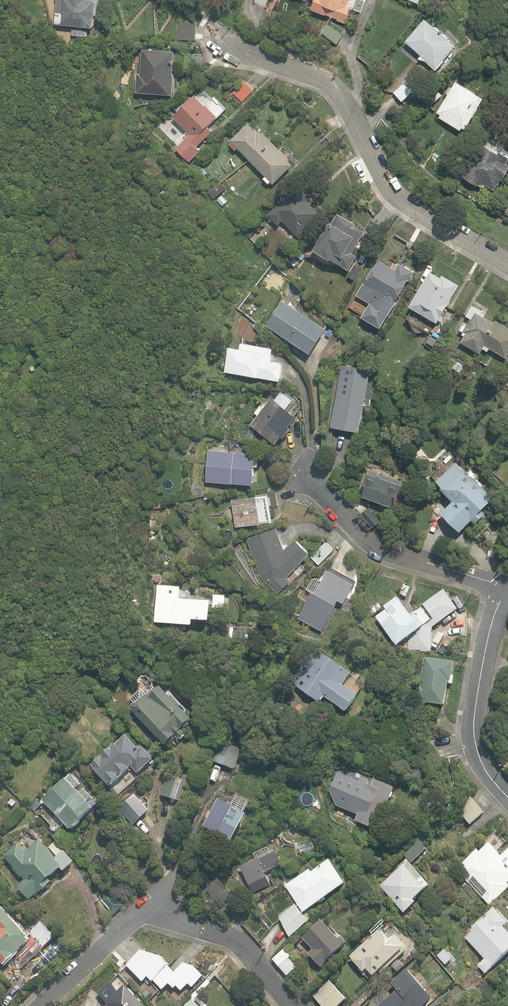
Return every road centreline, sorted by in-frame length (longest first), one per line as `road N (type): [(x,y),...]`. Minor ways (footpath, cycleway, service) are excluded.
road 1 (residential): [(222,43),(335,88),(397,200),(507,262)]
road 2 (residential): [(507,594),(376,546),(304,472)]
road 3 (residential): [(507,795),(480,762),(476,741),(481,671),(507,595)]
road 4 (residential): [(293,1005),(240,944),(147,909)]
road 5 (residential): [(39,1005),(147,909)]

